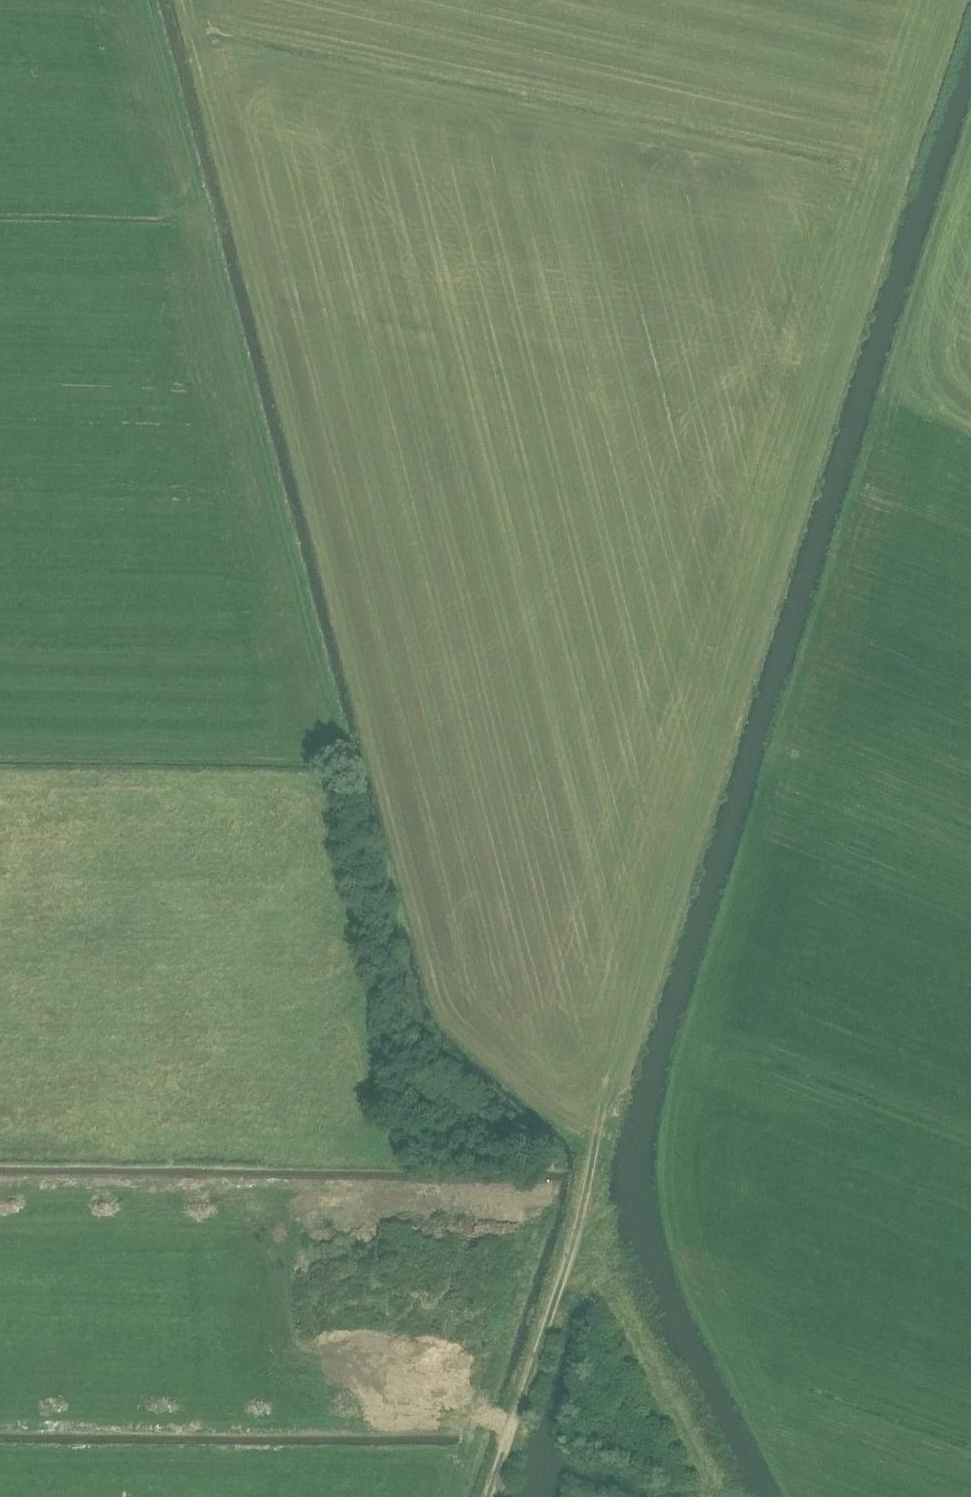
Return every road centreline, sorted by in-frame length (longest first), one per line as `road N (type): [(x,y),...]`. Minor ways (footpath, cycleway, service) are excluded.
road 1 (track): [(592,1154),(488,1496)]

